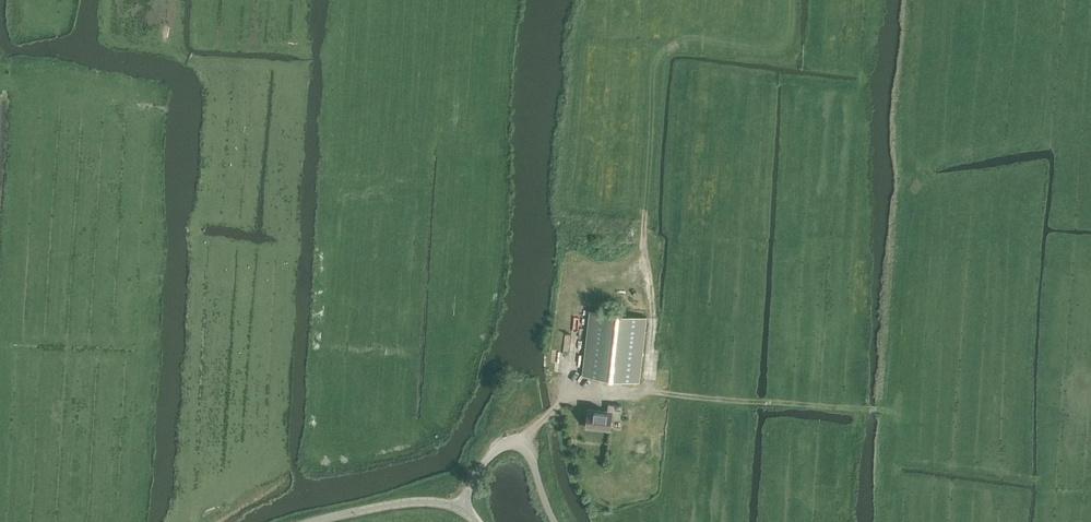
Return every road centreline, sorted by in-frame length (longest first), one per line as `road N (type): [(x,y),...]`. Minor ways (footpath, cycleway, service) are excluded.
road 1 (track): [(792,0),(790,34),(761,53),(684,37),(658,54),(642,248),(656,321),(652,374),(645,390),(629,396),(580,395)]
road 2 (track): [(878,410),(645,390)]
road 3 (unclassified): [(461,508),(490,457),(516,446),(531,462),(555,521)]
road 4 (unclassified): [(461,508),(405,503),(315,521)]

